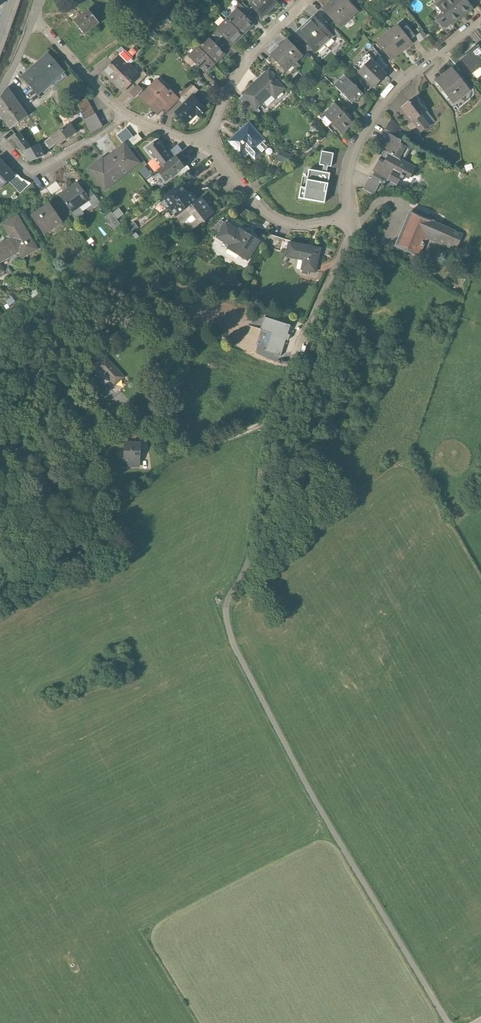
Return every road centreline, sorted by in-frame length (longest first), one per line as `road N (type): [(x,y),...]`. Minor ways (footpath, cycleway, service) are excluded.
road 1 (track): [(269,435),(262,507),(226,616),(236,651),(448,1022)]
road 2 (residential): [(480,18),(386,98),(369,123),(351,162),(355,223)]
road 3 (residential): [(355,223),(356,243),(269,435)]
road 4 (residential): [(355,223),(300,232),(264,212),(212,144)]
road 5 (residential): [(212,144),(244,68),(311,0)]
road 6 (residential): [(0,141),(26,172),(89,143),(126,115)]
road 7 (residential): [(126,115),(33,18)]

